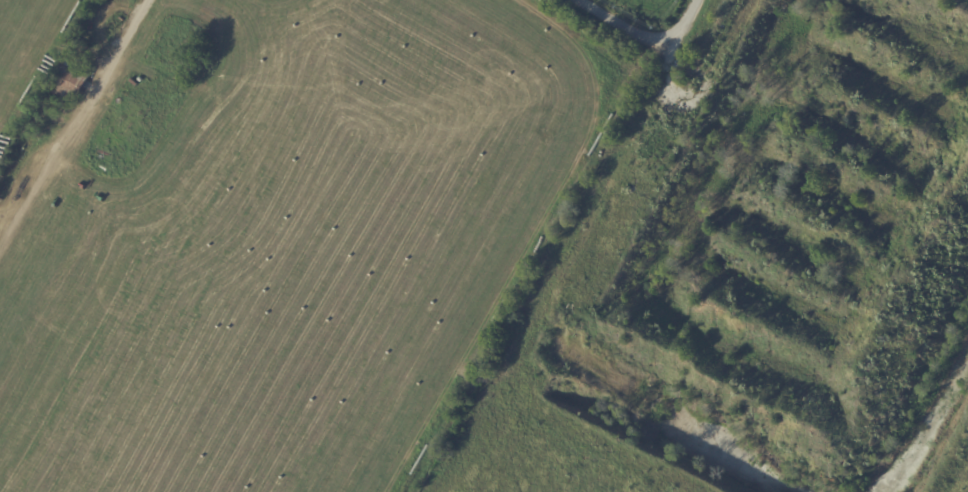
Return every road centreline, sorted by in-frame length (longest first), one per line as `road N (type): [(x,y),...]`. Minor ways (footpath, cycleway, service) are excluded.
road 1 (track): [(0,243),(148,0)]
road 2 (residential): [(584,0),(672,43),(696,0)]

